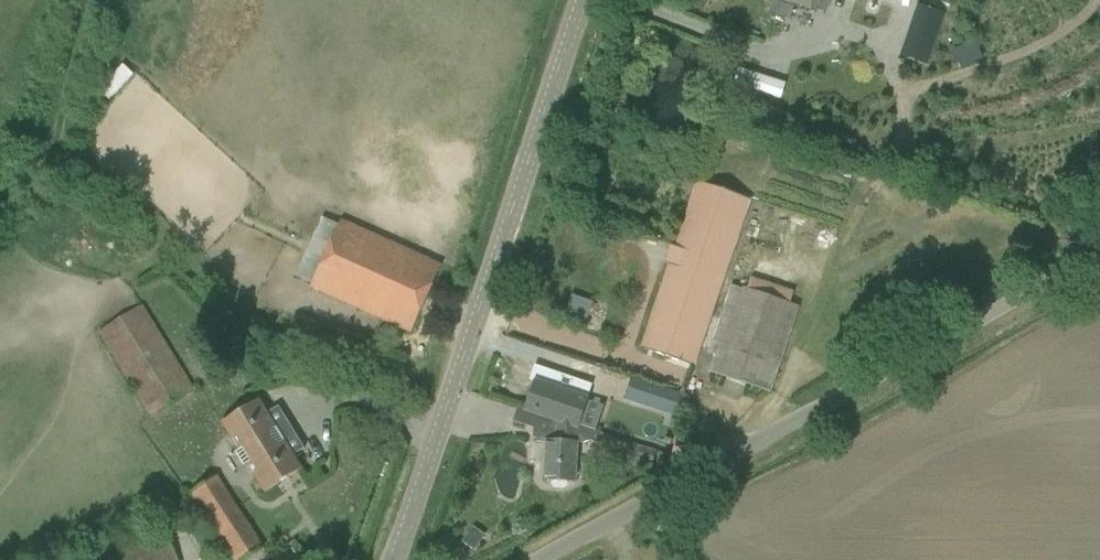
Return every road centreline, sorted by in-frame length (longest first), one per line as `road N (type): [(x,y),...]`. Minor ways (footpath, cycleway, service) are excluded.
road 1 (unclassified): [(1099,258),(536,559)]
road 2 (tertiary): [(393,559),(581,0)]

